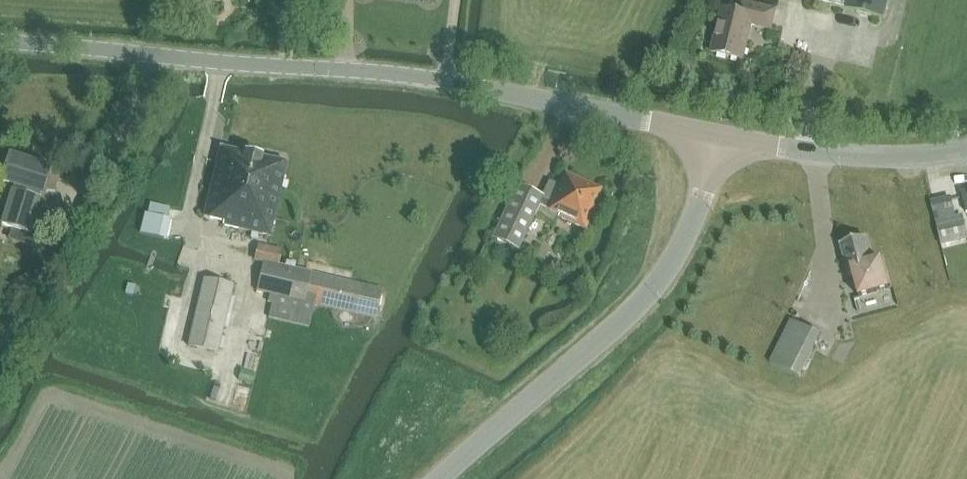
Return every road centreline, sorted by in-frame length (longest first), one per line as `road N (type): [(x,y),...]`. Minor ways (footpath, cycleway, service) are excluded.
road 1 (tertiary): [(0,47),(490,92),(719,147)]
road 2 (tertiary): [(448,478),(652,302),(702,208),(719,147)]
road 3 (tertiary): [(719,147),(807,163),(966,160)]

